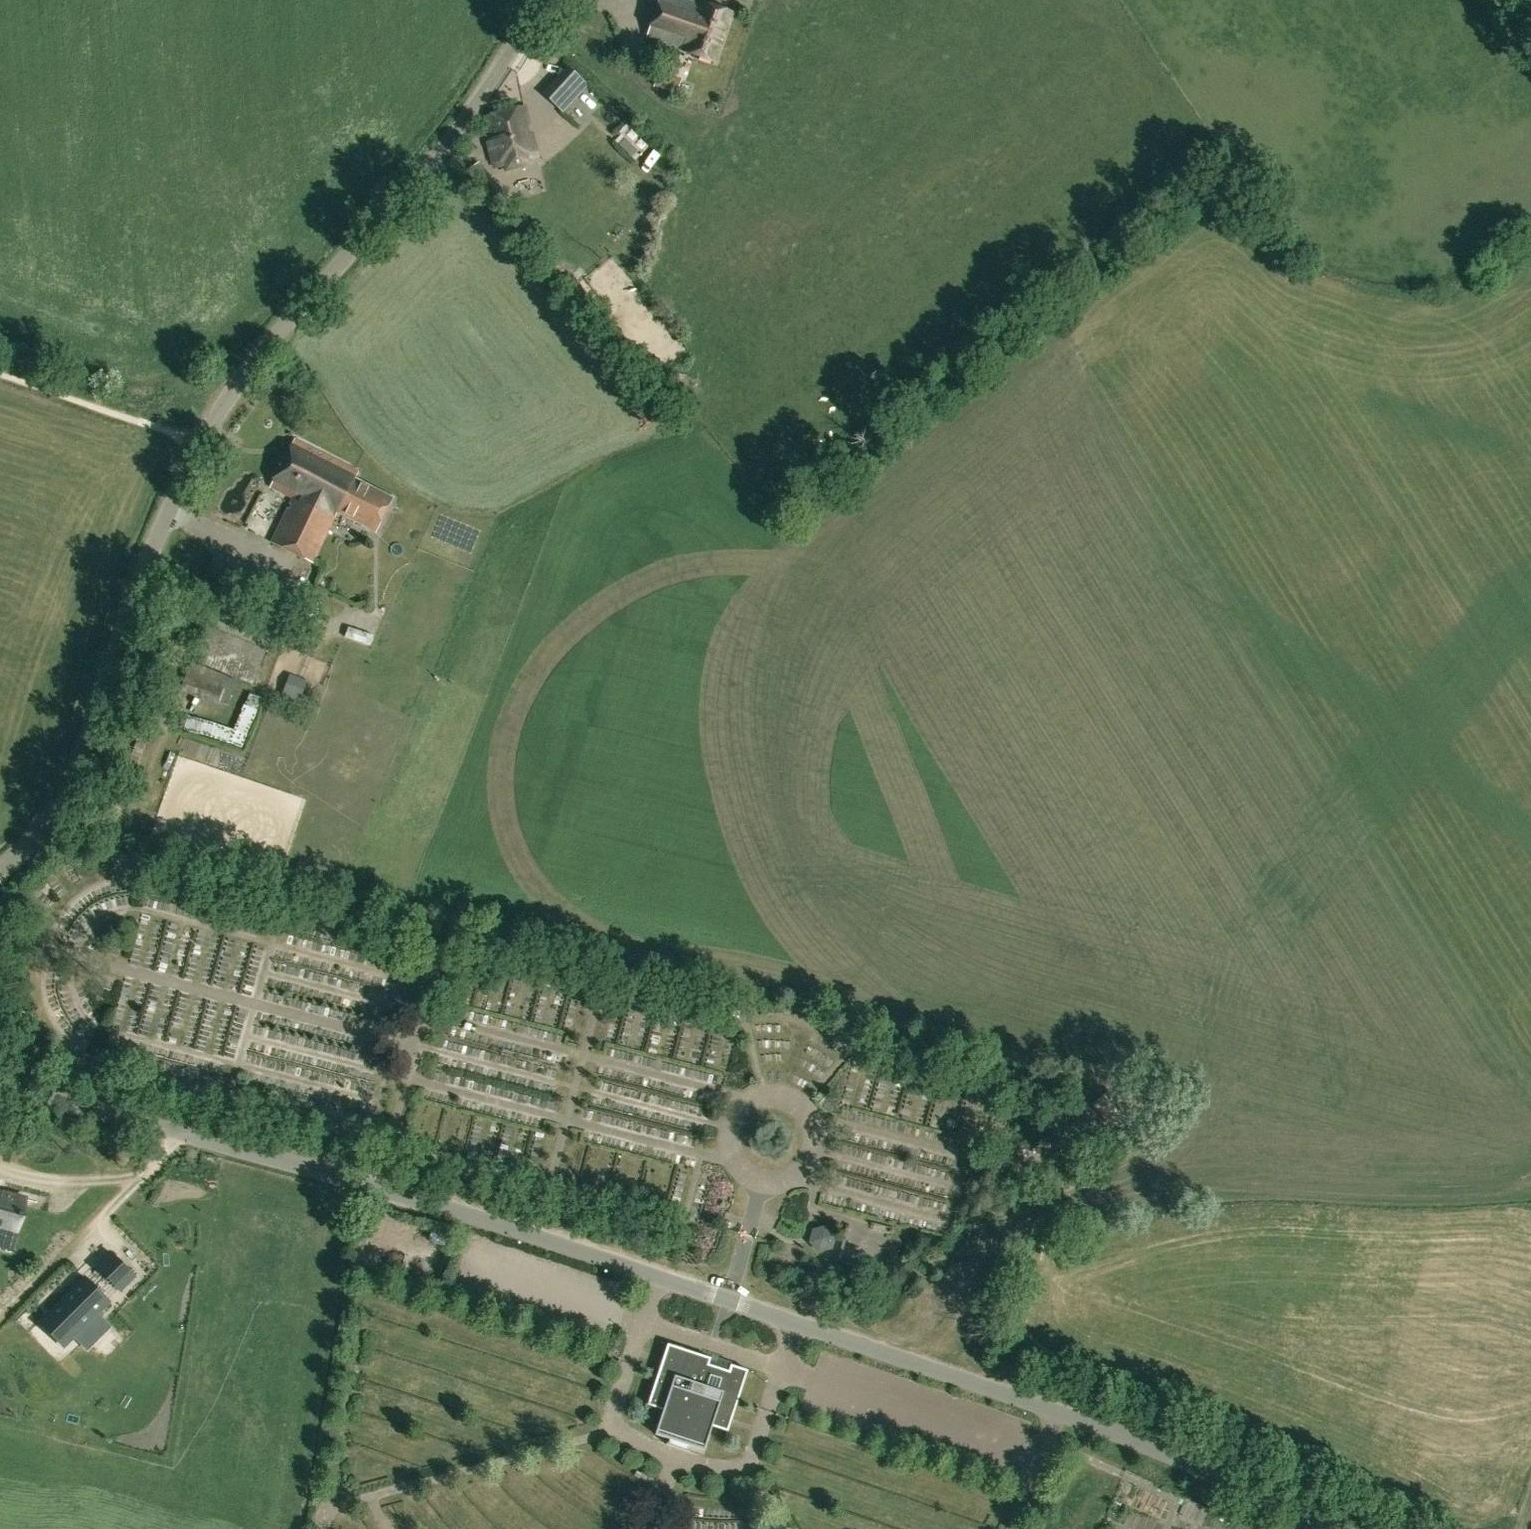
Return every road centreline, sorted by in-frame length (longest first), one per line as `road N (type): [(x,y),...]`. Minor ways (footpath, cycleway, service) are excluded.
road 1 (unclassified): [(1336,1528),(1056,1410),(728,1299),(0,1086)]
road 2 (unclassified): [(0,871),(65,803),(159,531),(232,388),(461,126),(541,0)]

